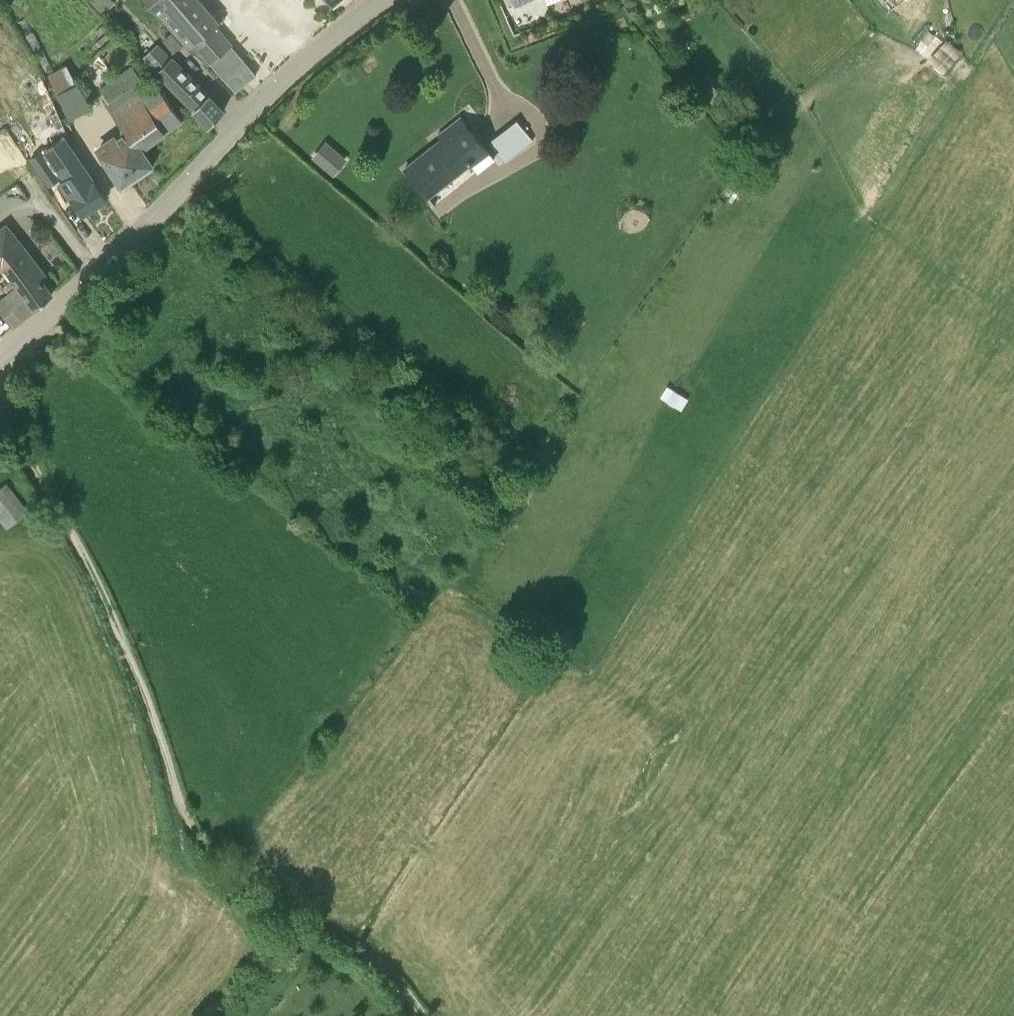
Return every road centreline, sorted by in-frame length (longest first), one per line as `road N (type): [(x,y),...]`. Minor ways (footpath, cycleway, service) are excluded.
road 1 (track): [(424,1015),(380,964),(245,888),(194,834),(101,590),(0,400)]
road 2 (unclassified): [(0,357),(92,277),(277,85),(381,0)]

